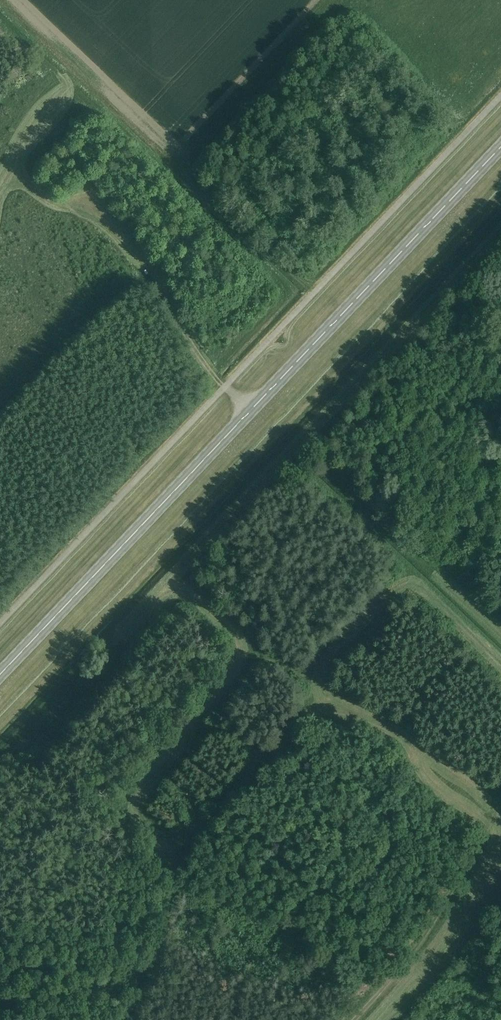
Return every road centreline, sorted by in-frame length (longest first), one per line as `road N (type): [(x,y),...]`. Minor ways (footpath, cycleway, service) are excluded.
road 1 (secondary): [(0,672),(500,147)]
road 2 (track): [(353,1019),(435,925),(500,806)]
road 3 (track): [(222,385),(126,236),(100,209),(75,200)]

